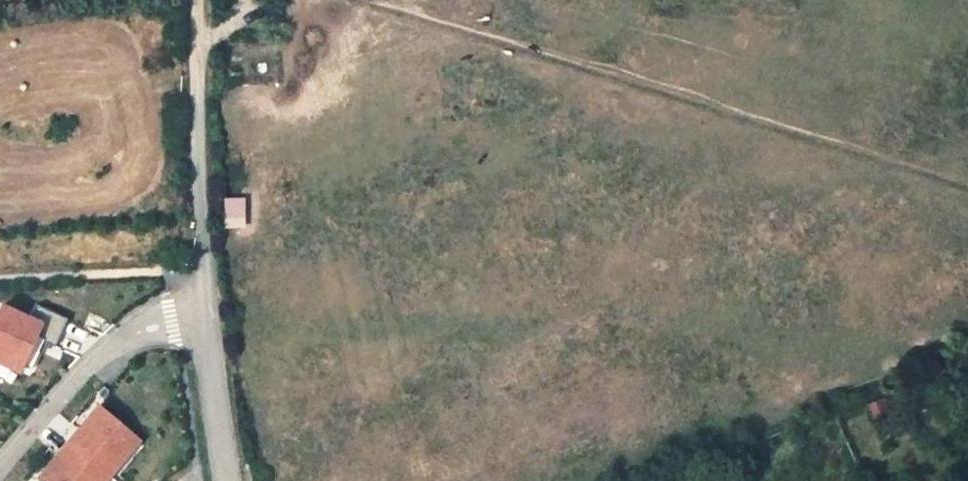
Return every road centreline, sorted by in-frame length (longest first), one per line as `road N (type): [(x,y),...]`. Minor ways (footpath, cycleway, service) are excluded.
road 1 (residential): [(207,316),(139,333),(93,367),(0,474)]
road 2 (track): [(194,0),(204,263)]
road 3 (residential): [(207,316),(224,480)]

